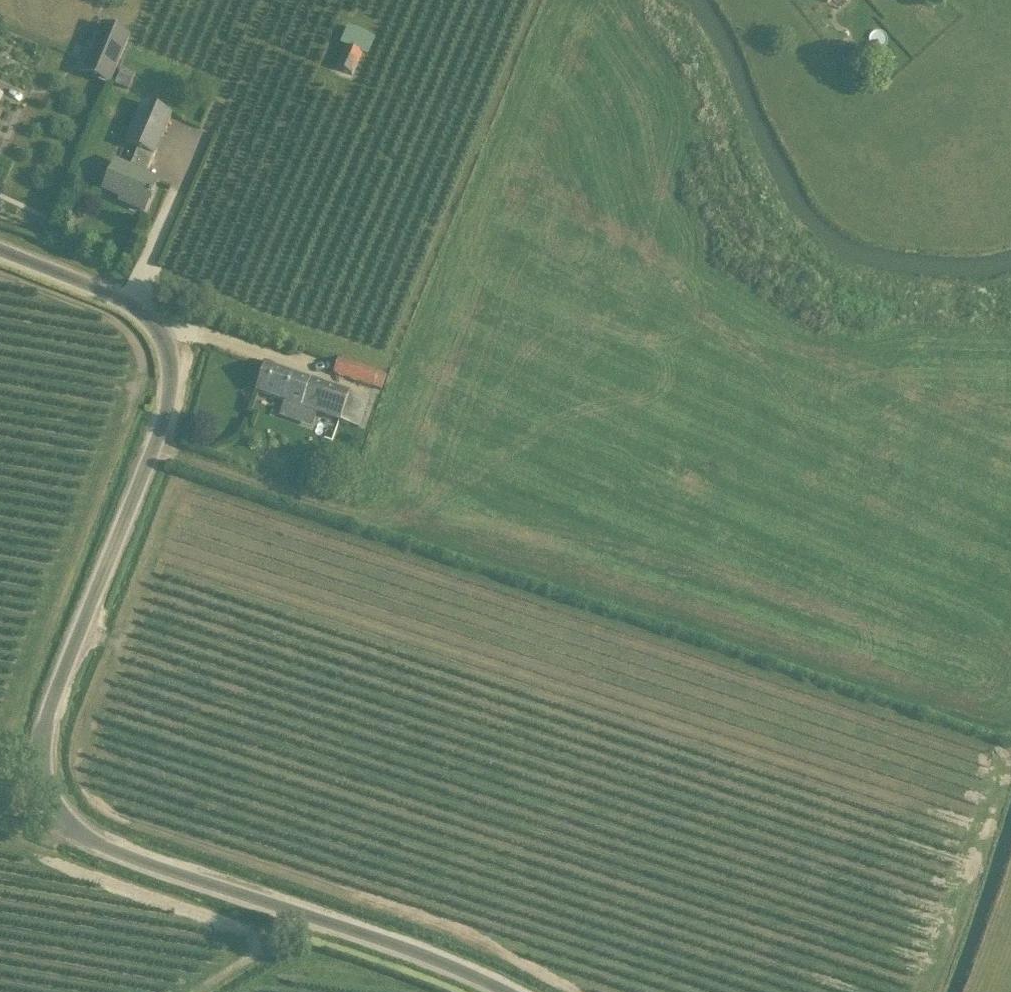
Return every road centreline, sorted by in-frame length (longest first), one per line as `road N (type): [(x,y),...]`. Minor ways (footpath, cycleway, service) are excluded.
road 1 (unclassified): [(505,991),(430,958),(119,853),(82,838),(49,799),(41,765),(47,720),(158,436),(170,350),(158,325),(127,301),(0,250)]

